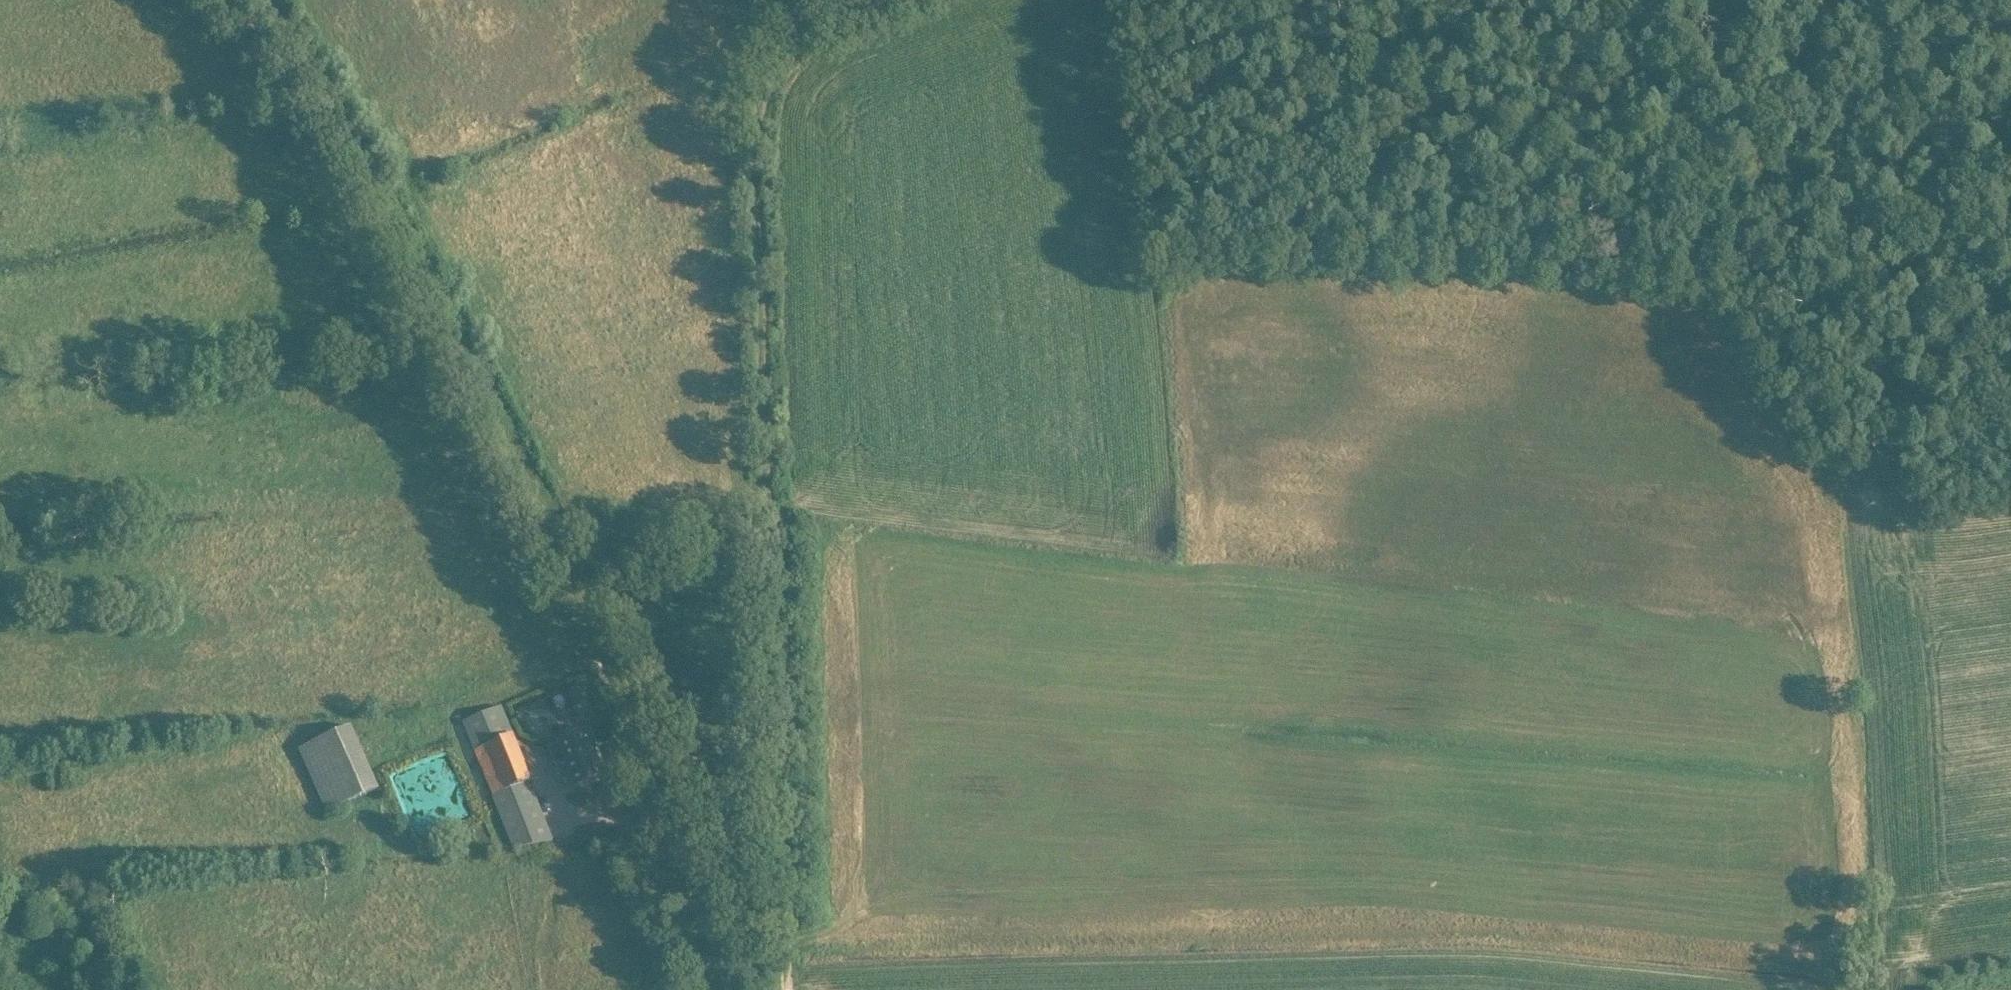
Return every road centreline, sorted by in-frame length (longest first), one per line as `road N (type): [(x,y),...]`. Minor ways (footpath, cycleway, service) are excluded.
road 1 (track): [(785,989),(761,297),(763,100),(800,38),(901,0)]
road 2 (unclassified): [(734,989),(602,657)]

